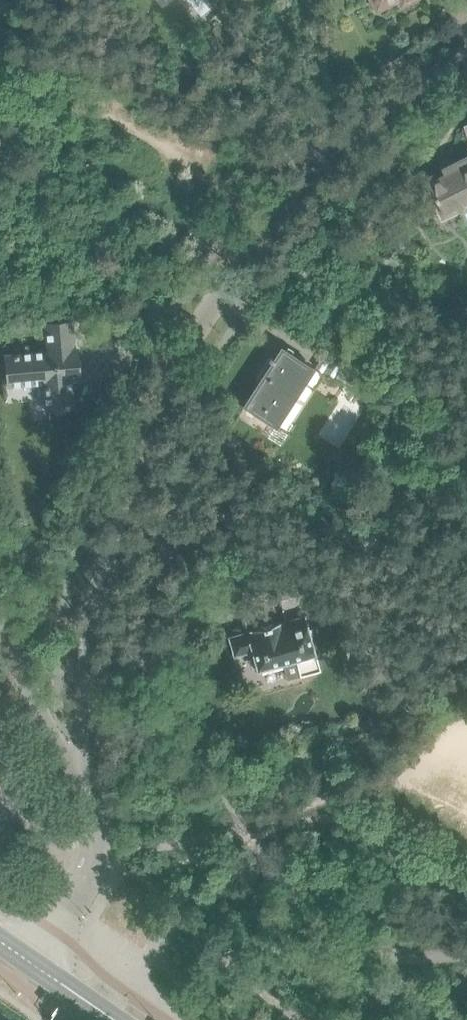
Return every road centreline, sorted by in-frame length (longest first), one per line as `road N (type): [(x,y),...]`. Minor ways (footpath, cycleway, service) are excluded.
road 1 (residential): [(87,791),(83,738),(95,600),(144,430),(181,355),(318,167),(399,100),(466,62)]
road 2 (residential): [(87,791),(0,618)]
road 3 (residential): [(31,962),(95,846),(87,791)]

